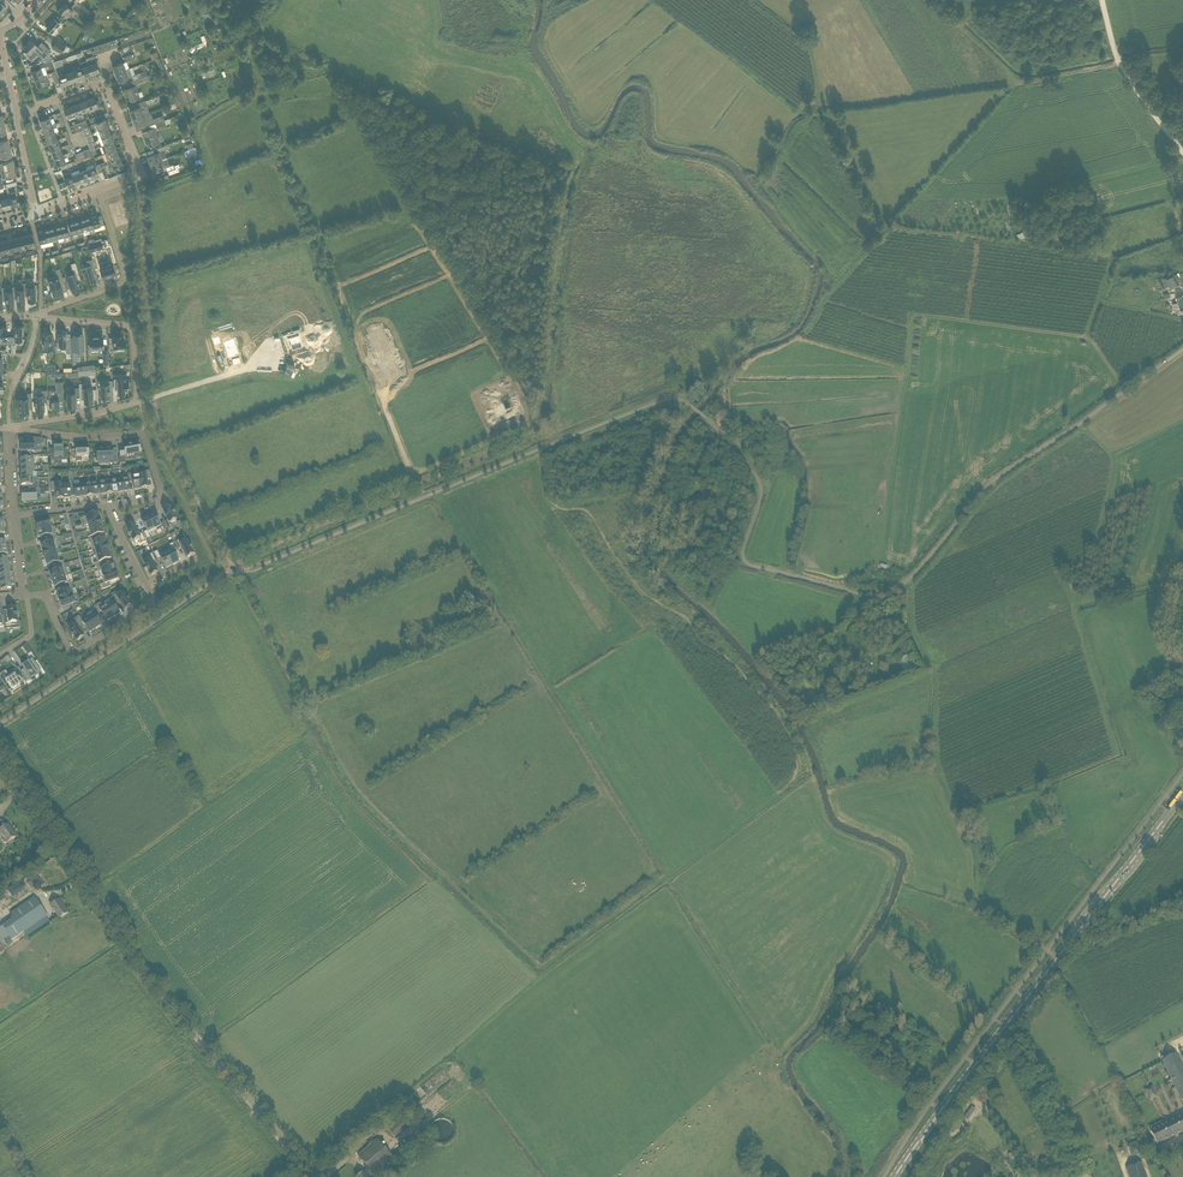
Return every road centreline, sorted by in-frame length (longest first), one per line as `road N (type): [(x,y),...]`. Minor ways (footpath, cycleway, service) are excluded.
road 1 (track): [(238,571),(675,398),(713,423),(762,490),(743,549),(749,565),(857,594),(886,593),(919,572),(987,487),(1182,349)]
road 2 (unclassified): [(0,758),(198,1031),(320,1176)]
road 3 (track): [(238,571),(359,795),(539,967)]
road 4 (primary): [(894,1176),(1182,795)]
road 5 (track): [(137,176),(158,423),(238,571)]
road 6 (track): [(1119,65),(1025,84),(813,107)]
road 7 (unclassified): [(0,723),(238,571)]
road 8 (track): [(1056,959),(976,911),(971,845),(936,762),(926,761)]
road 9 (residential): [(98,190),(124,277),(40,316)]
road 10 (track): [(1182,153),(1119,65),(1101,0)]
road 11 (residential): [(40,316),(130,326),(137,401)]
road 12 (unclassified): [(273,343),(245,370),(137,401)]
road 13 (unclassified): [(102,86),(137,173),(98,190)]
road 14 (residential): [(142,436),(19,428)]
road 15 (residential): [(137,401),(19,428)]

